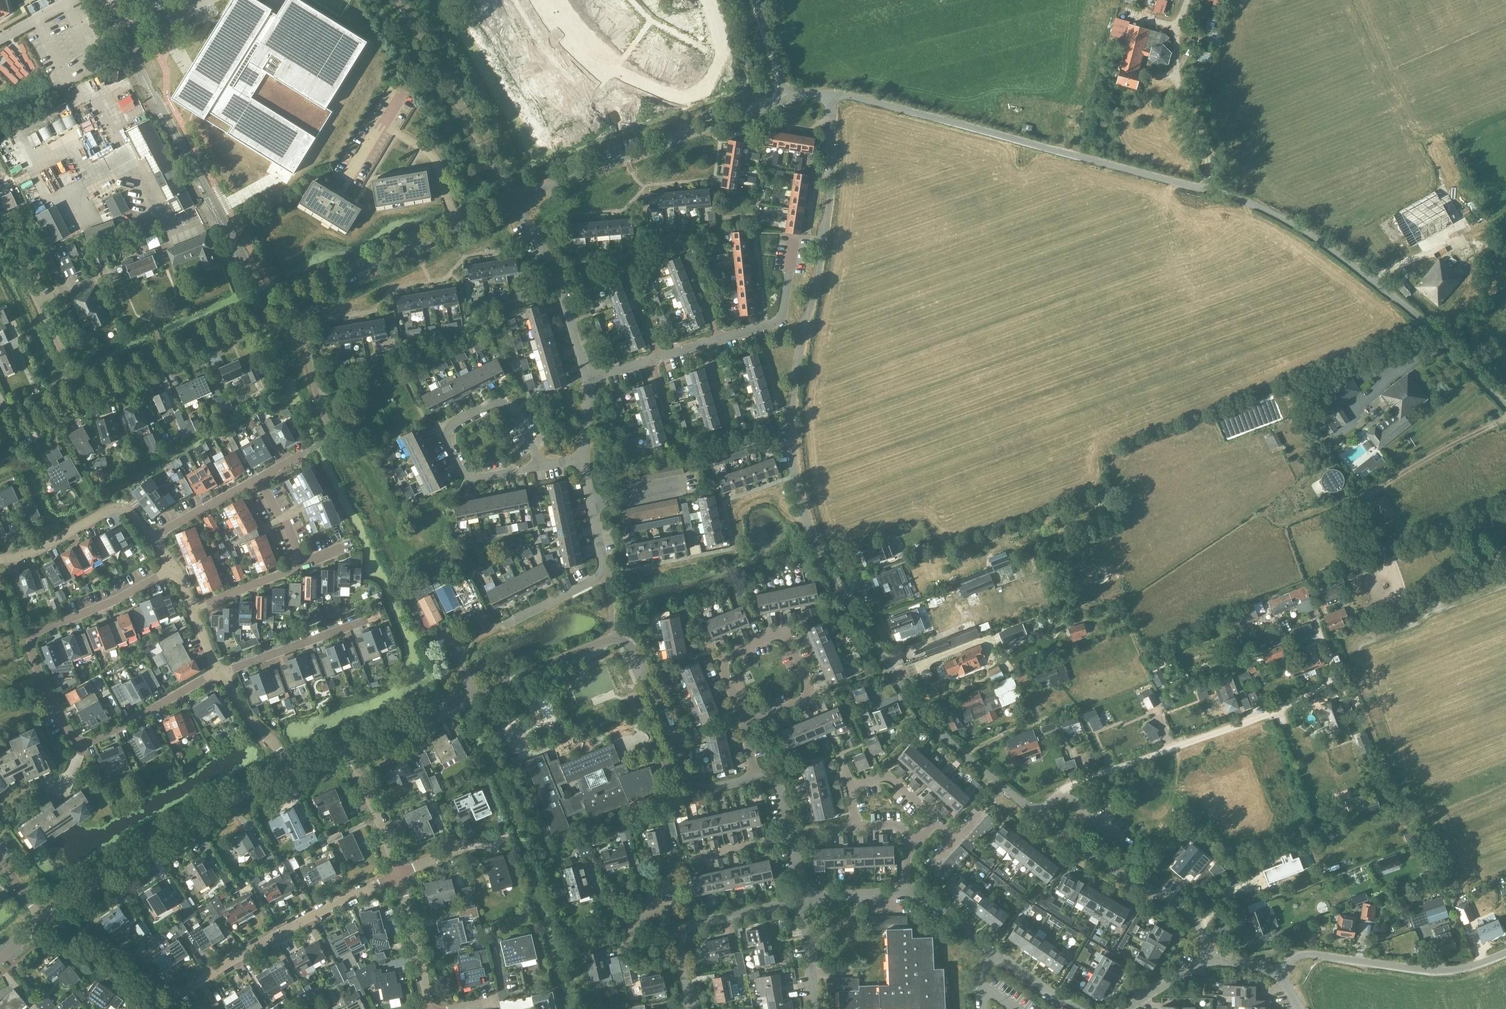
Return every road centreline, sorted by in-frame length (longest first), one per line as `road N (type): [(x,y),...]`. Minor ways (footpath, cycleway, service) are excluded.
road 1 (residential): [(1036,816),(919,711),(851,611),(801,509),(792,416),(824,240),(833,94)]
road 2 (residential): [(833,94),(1266,209),(1374,283),(1505,407)]
road 3 (residential): [(174,568),(35,635),(34,664),(81,741),(222,669)]
road 4 (residential): [(269,307),(103,0)]
road 5 (residential): [(0,427),(269,307)]
road 6 (residential): [(514,203),(788,98)]
road 7 (residential): [(1036,816),(1095,777),(1304,702)]
road 8 (residential): [(43,924),(136,855),(290,772)]
road 9 (residential): [(155,1008),(400,882)]
road 10 (residential): [(269,307),(514,203)]
road 11 (residential): [(658,358),(627,268),(674,244),(686,253),(719,339)]
road 12 (unclassified): [(1281,974),(1307,955),(1449,972),(1505,953)]
road 13 (residential): [(751,782),(701,789),(686,777),(637,653),(612,638)]
road 14 (residential): [(547,0),(610,62),(662,93),(689,97),(724,59)]
road 15 (residential): [(1213,953),(1178,914),(1036,816)]
road 16 (residential): [(511,619),(604,573),(587,468)]
road 17 (residential): [(682,941),(661,923),(661,891),(672,872),(689,861),(790,838)]
road 18 (residential): [(579,381),(549,273),(514,203)]
road 19 (residential): [(151,538),(129,512),(110,509),(33,554),(0,559)]
road 20 (residential): [(224,673),(383,612)]
road 21 (residential): [(470,695),(612,638)]
road 22 (residential): [(719,339),(782,317),(795,238)]
road 23 (residential): [(540,465),(504,404),(451,426),(450,444)]
road 24 (residential): [(400,882),(348,748)]
road 25 (residential): [(742,724),(810,697),(783,632)]
road 26 (residential): [(742,724),(716,661),(783,632)]
road 27 (residential): [(348,748),(470,695)]
road 28 (residential): [(682,941),(697,926),(802,897)]
road 29 (residential): [(429,1008),(400,882)]
road 30 (residential): [(850,786),(892,779),(931,816),(912,841)]
road 31 (residential): [(151,538),(259,479)]
road 32 (residential): [(192,610),(305,564)]

